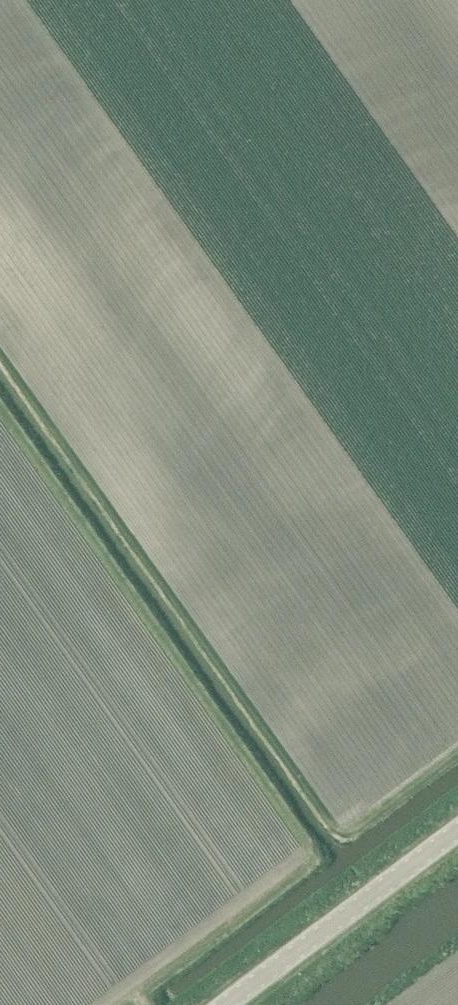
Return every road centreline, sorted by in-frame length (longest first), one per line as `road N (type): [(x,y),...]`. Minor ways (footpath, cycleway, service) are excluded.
road 1 (unclassified): [(258,1004),(457,841)]

